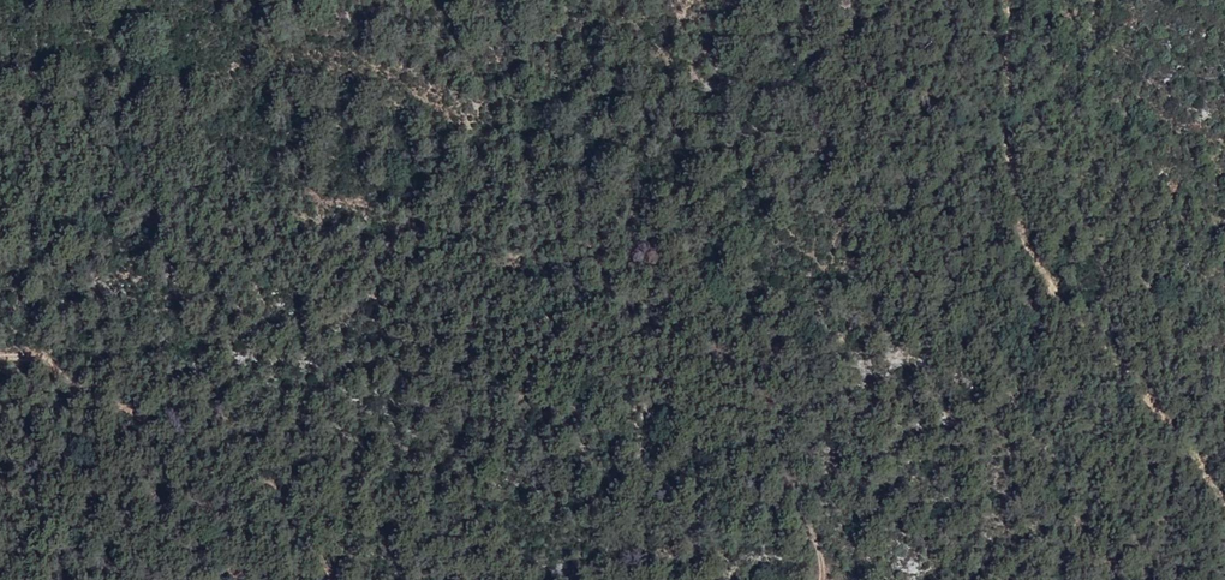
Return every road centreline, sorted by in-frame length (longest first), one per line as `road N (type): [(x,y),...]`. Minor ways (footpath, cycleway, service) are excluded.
road 1 (track): [(994,0),(965,185),(1224,469)]
road 2 (track): [(338,579),(290,505),(243,464),(47,369),(0,357)]

